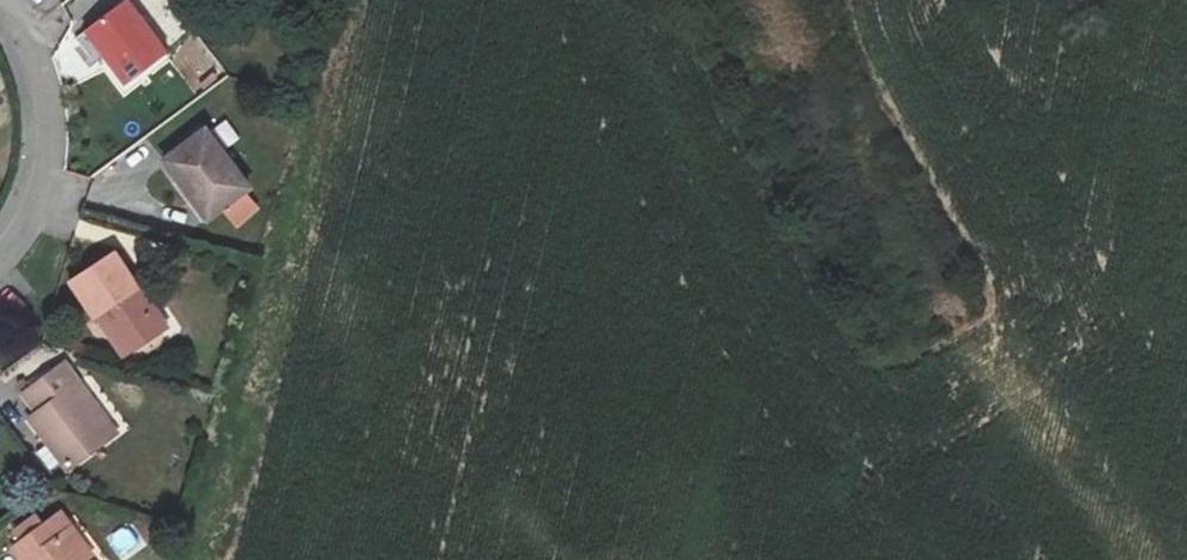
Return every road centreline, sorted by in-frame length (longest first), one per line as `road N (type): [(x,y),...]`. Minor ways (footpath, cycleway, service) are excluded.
road 1 (residential): [(0,248),(32,203),(47,147),(44,108),(10,0)]

